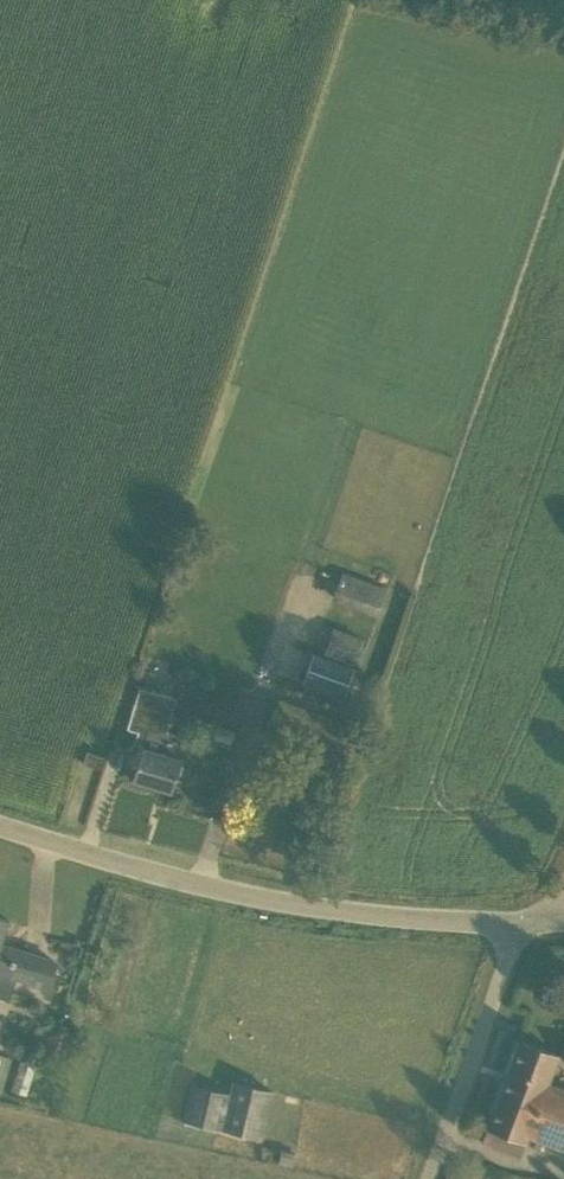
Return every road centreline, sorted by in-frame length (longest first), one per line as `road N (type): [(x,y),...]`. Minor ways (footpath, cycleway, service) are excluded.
road 1 (unclassified): [(518,926),(252,899),(0,822)]
road 2 (unclassified): [(429,1178),(518,926)]

